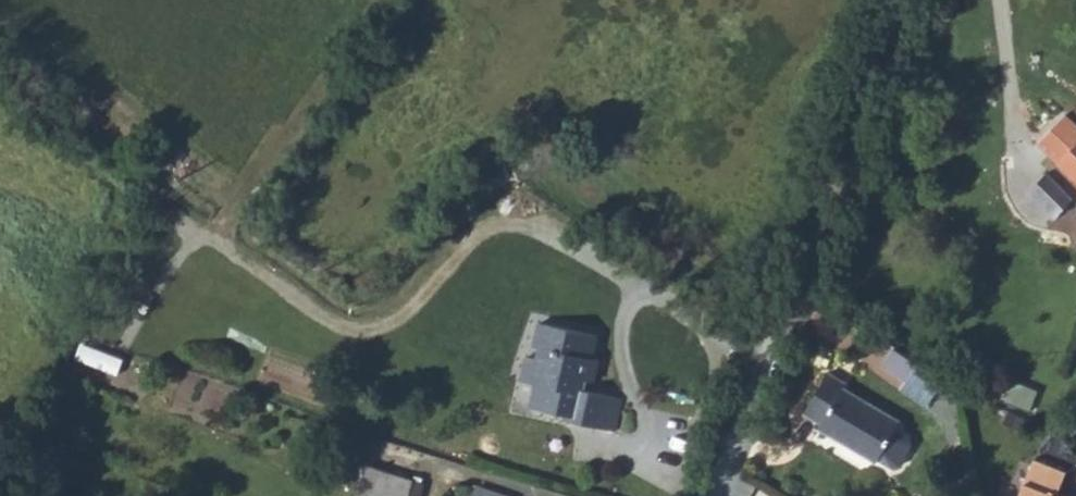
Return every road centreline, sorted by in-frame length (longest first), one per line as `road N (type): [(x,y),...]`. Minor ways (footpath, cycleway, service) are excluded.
road 1 (residential): [(710,495),(897,0)]

